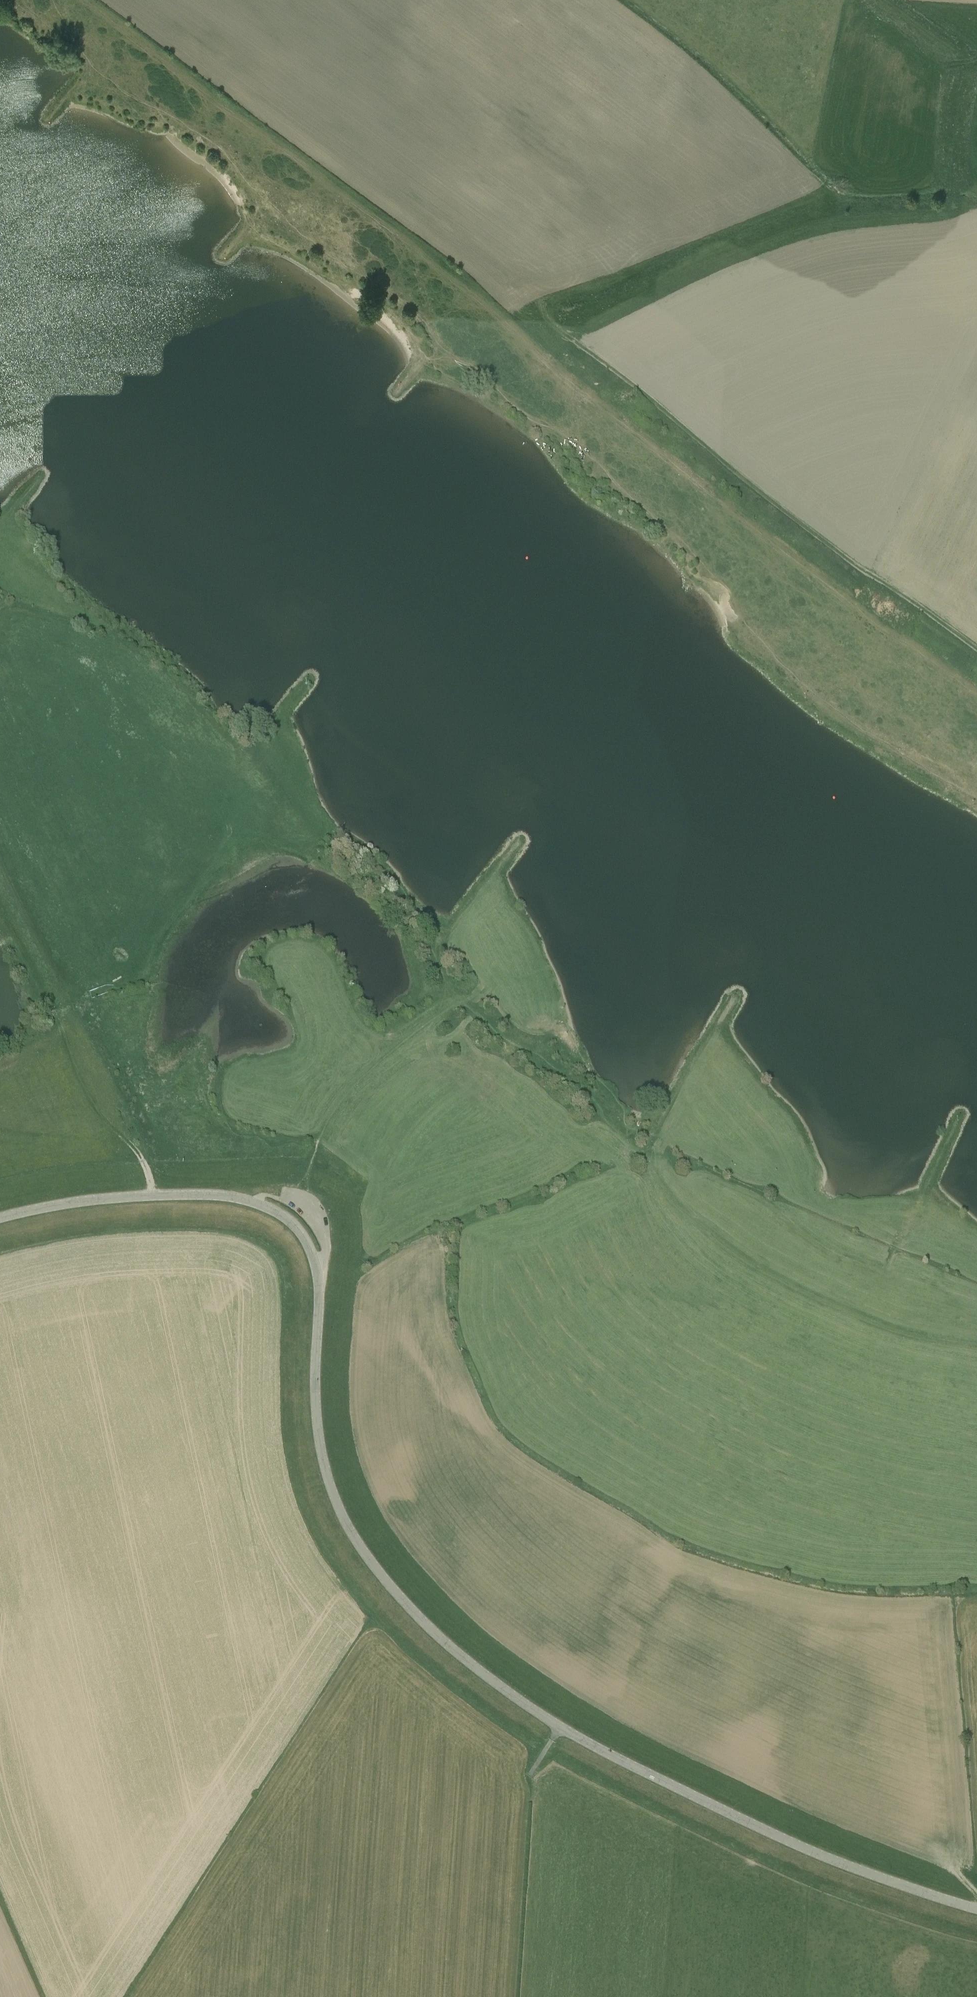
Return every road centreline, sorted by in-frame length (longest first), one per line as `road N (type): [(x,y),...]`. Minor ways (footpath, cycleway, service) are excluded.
road 1 (unclassified): [(976,1909),(817,1857),(601,1750),(441,1636),(368,1555),(335,1496),(316,1398),(318,1275),(308,1246),(281,1215),(233,1198),(161,1196),(0,1219)]
road 2 (track): [(976,645),(563,332)]
road 3 (track): [(0,862),(161,1196)]

